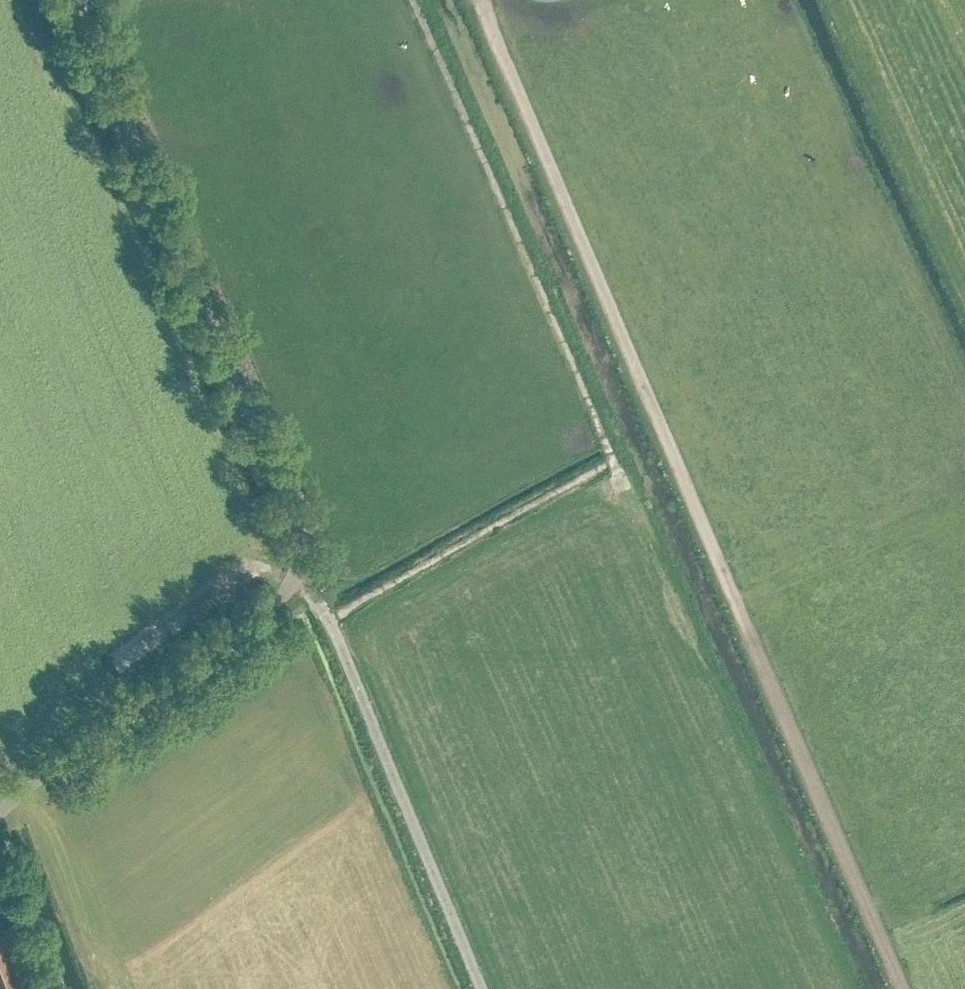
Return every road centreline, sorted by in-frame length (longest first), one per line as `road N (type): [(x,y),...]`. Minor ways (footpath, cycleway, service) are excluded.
road 1 (residential): [(0,810),(267,607),(289,583),(300,554),(295,513),(77,0)]

